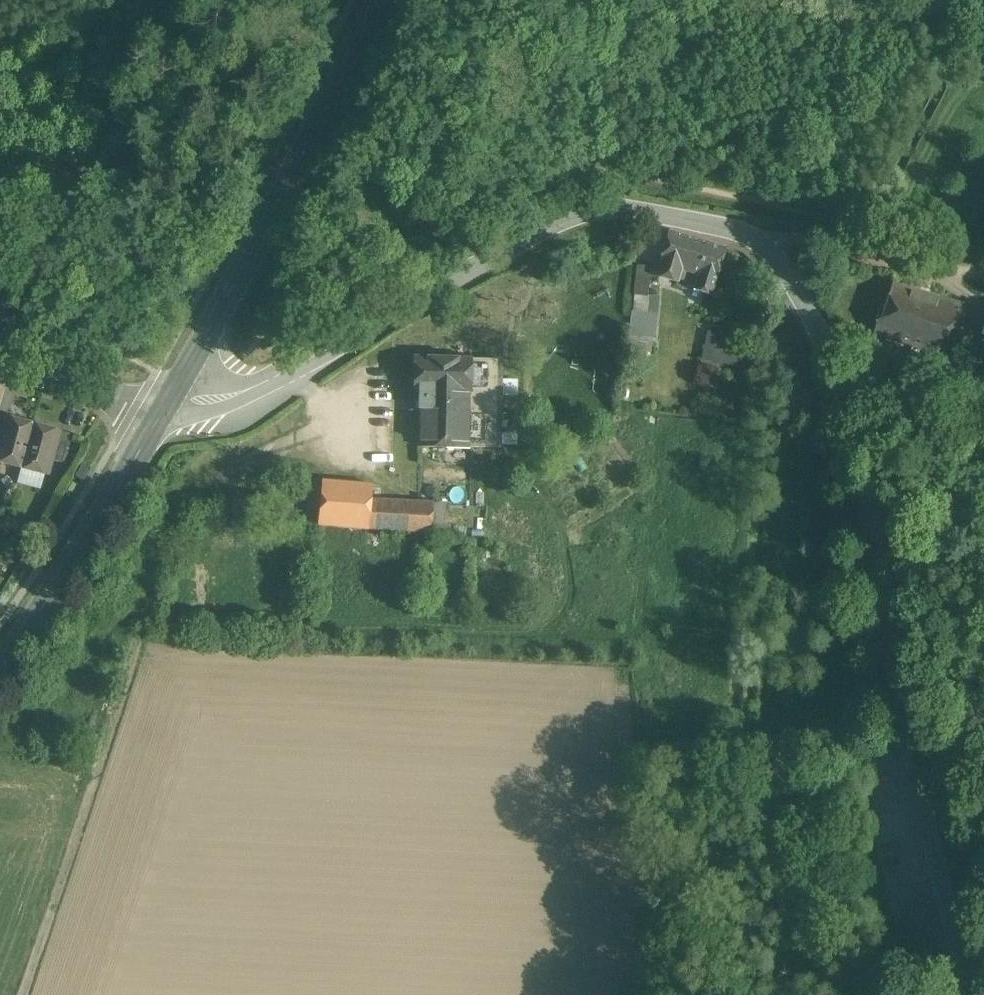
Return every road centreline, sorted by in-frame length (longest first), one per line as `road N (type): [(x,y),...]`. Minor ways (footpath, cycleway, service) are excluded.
road 1 (unclassified): [(969,994),(914,777),(860,434),(838,357),(778,258),(756,239),(627,207),(587,210),(451,279),(308,367),(222,401),(161,412)]
road 2 (tertiary): [(161,412),(377,0)]
road 3 (tertiary): [(0,666),(161,412)]
road 4 (track): [(872,504),(983,657)]
road 5 (residential): [(161,412),(0,369)]
road 6 (track): [(845,251),(983,276)]

